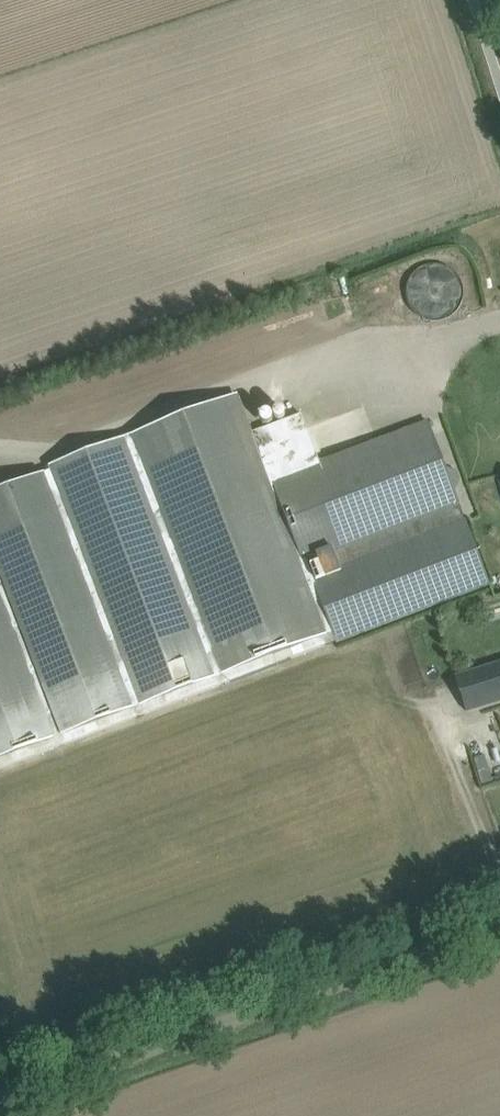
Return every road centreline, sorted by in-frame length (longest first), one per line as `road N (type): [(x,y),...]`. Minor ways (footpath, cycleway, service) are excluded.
road 1 (unclassified): [(0,1097),(499,927)]

